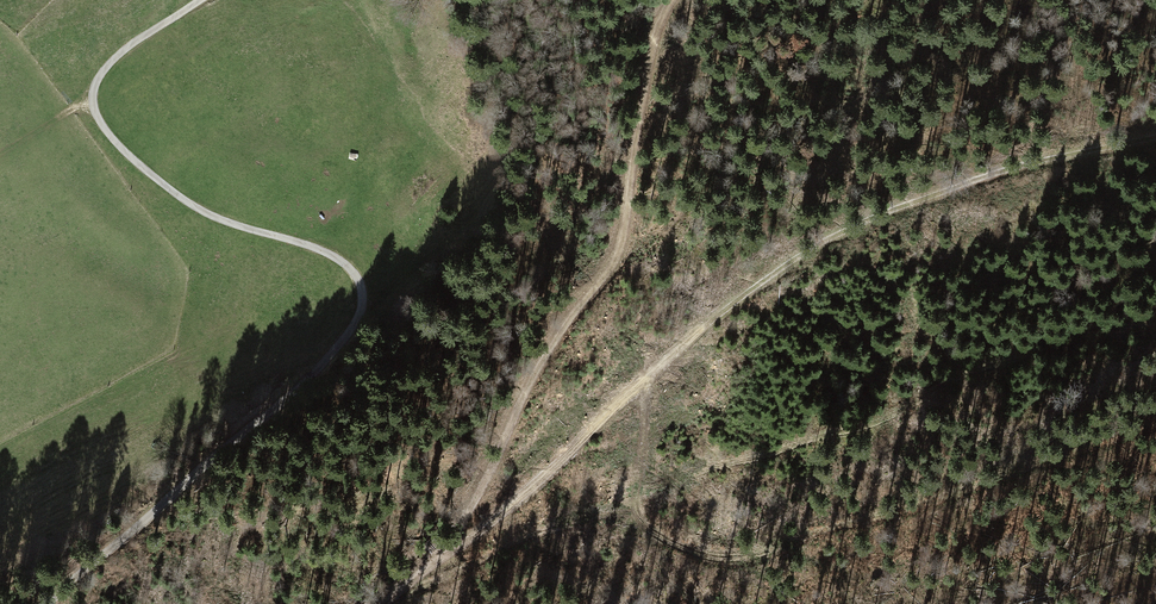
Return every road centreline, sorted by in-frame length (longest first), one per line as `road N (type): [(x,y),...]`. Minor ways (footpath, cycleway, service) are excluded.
road 1 (track): [(43,603),(86,552),(333,365),(361,319),(360,288),(342,259),(195,203),(126,149),(94,110),(93,88),(109,63),(200,0)]
road 2 (track): [(460,565),(527,521),(705,329),(796,258),(854,226),(985,176),(1155,138)]
road 3 (track): [(460,565),(536,417),(555,342),(627,234),(672,0)]

